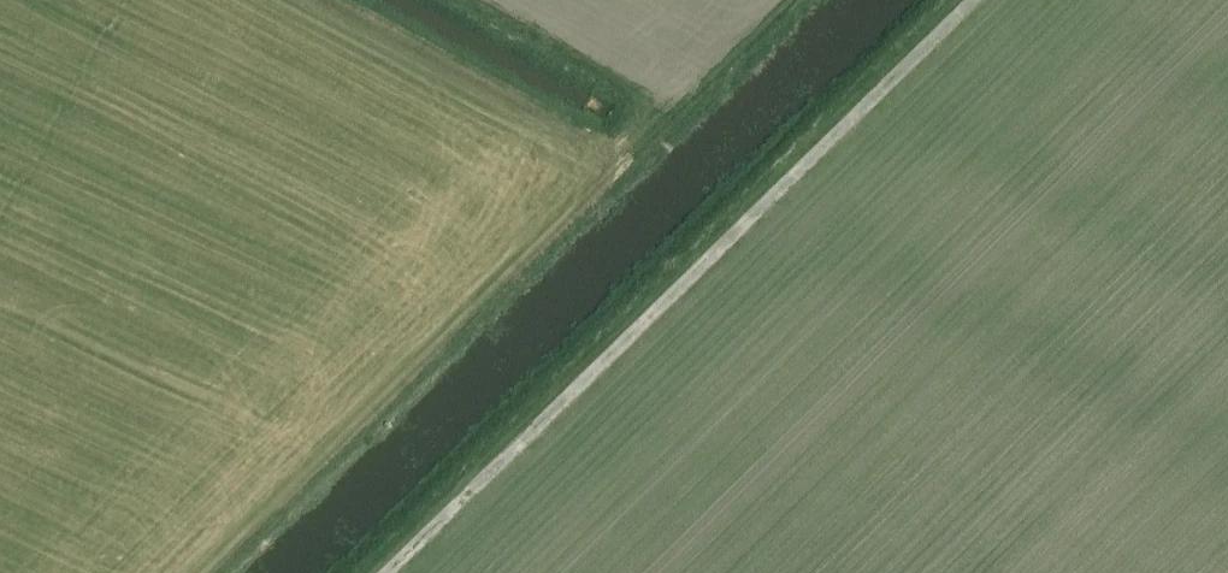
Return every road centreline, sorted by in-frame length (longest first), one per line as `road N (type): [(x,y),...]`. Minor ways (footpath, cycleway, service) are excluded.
road 1 (unclassified): [(390,572),(979,0)]

